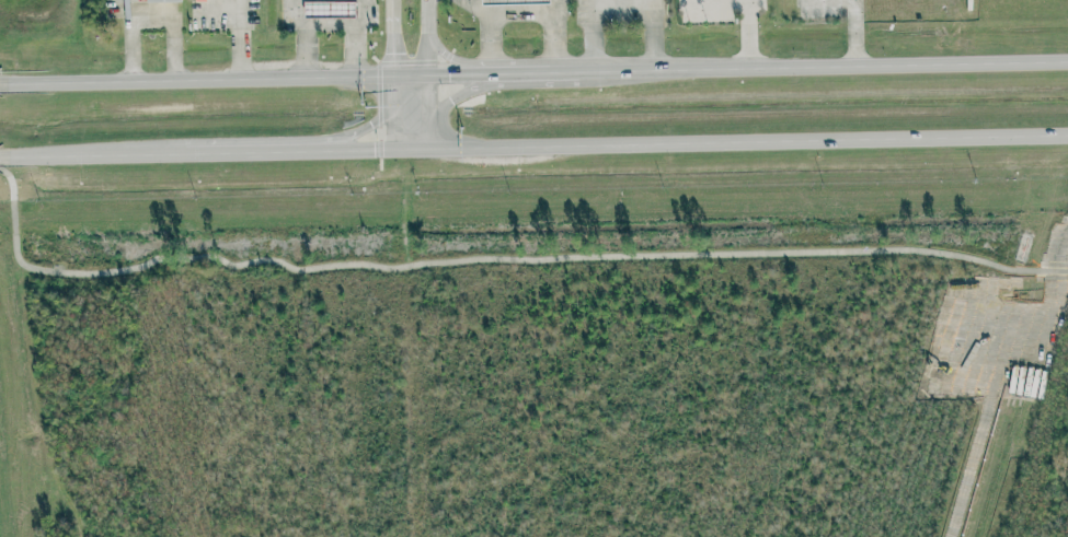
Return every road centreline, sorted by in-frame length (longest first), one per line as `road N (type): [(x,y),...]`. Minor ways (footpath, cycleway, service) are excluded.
road 1 (primary): [(391,149),(1067,139)]
road 2 (primary): [(490,77),(0,85)]
road 3 (primary): [(1067,63),(595,73)]
road 4 (primary): [(0,161),(181,155)]
road 5 (primary): [(549,74),(451,101),(440,120),(469,149)]
road 6 (tertiary): [(429,149),(425,0)]
road 7 (primary): [(302,152),(370,126),(428,89)]
road 8 (primary): [(181,155),(302,152)]

